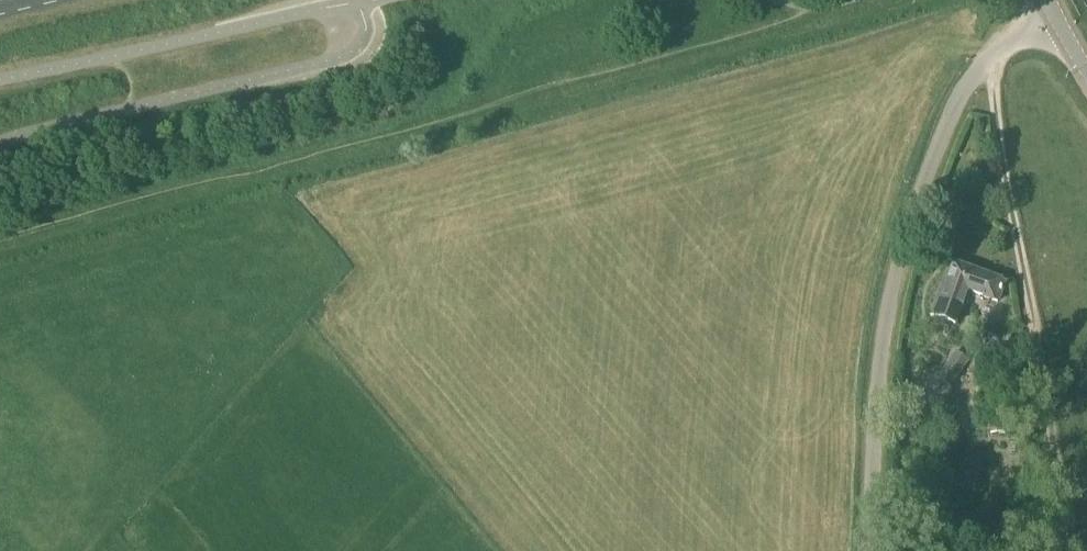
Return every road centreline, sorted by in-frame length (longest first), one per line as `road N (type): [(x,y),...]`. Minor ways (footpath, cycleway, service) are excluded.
road 1 (unclassified): [(865,550),(898,264),(961,94),(995,54),(1055,17)]

